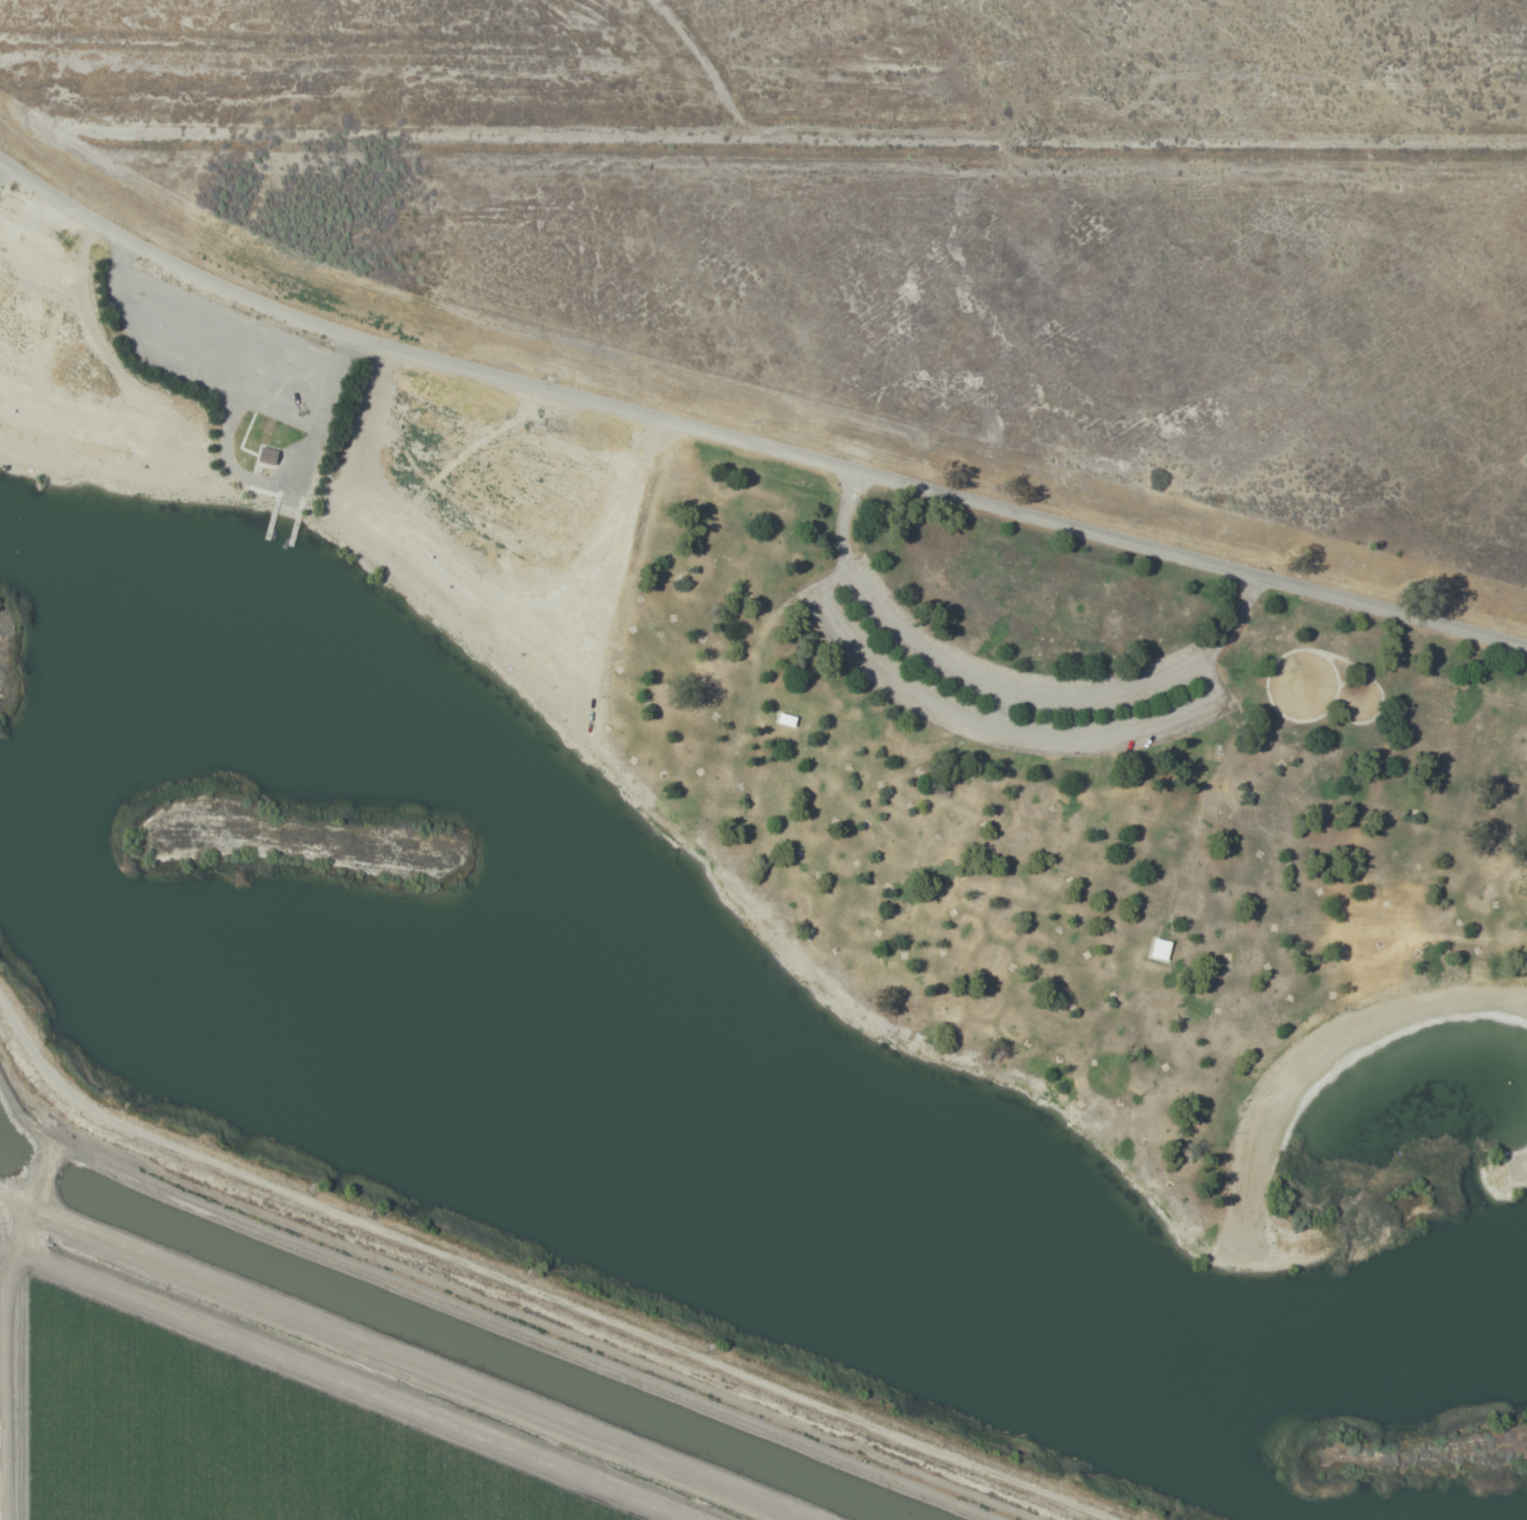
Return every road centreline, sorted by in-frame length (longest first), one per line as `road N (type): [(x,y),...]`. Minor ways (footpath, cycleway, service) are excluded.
road 1 (residential): [(1526,649),(344,337),(247,300),(131,241),(0,161)]

